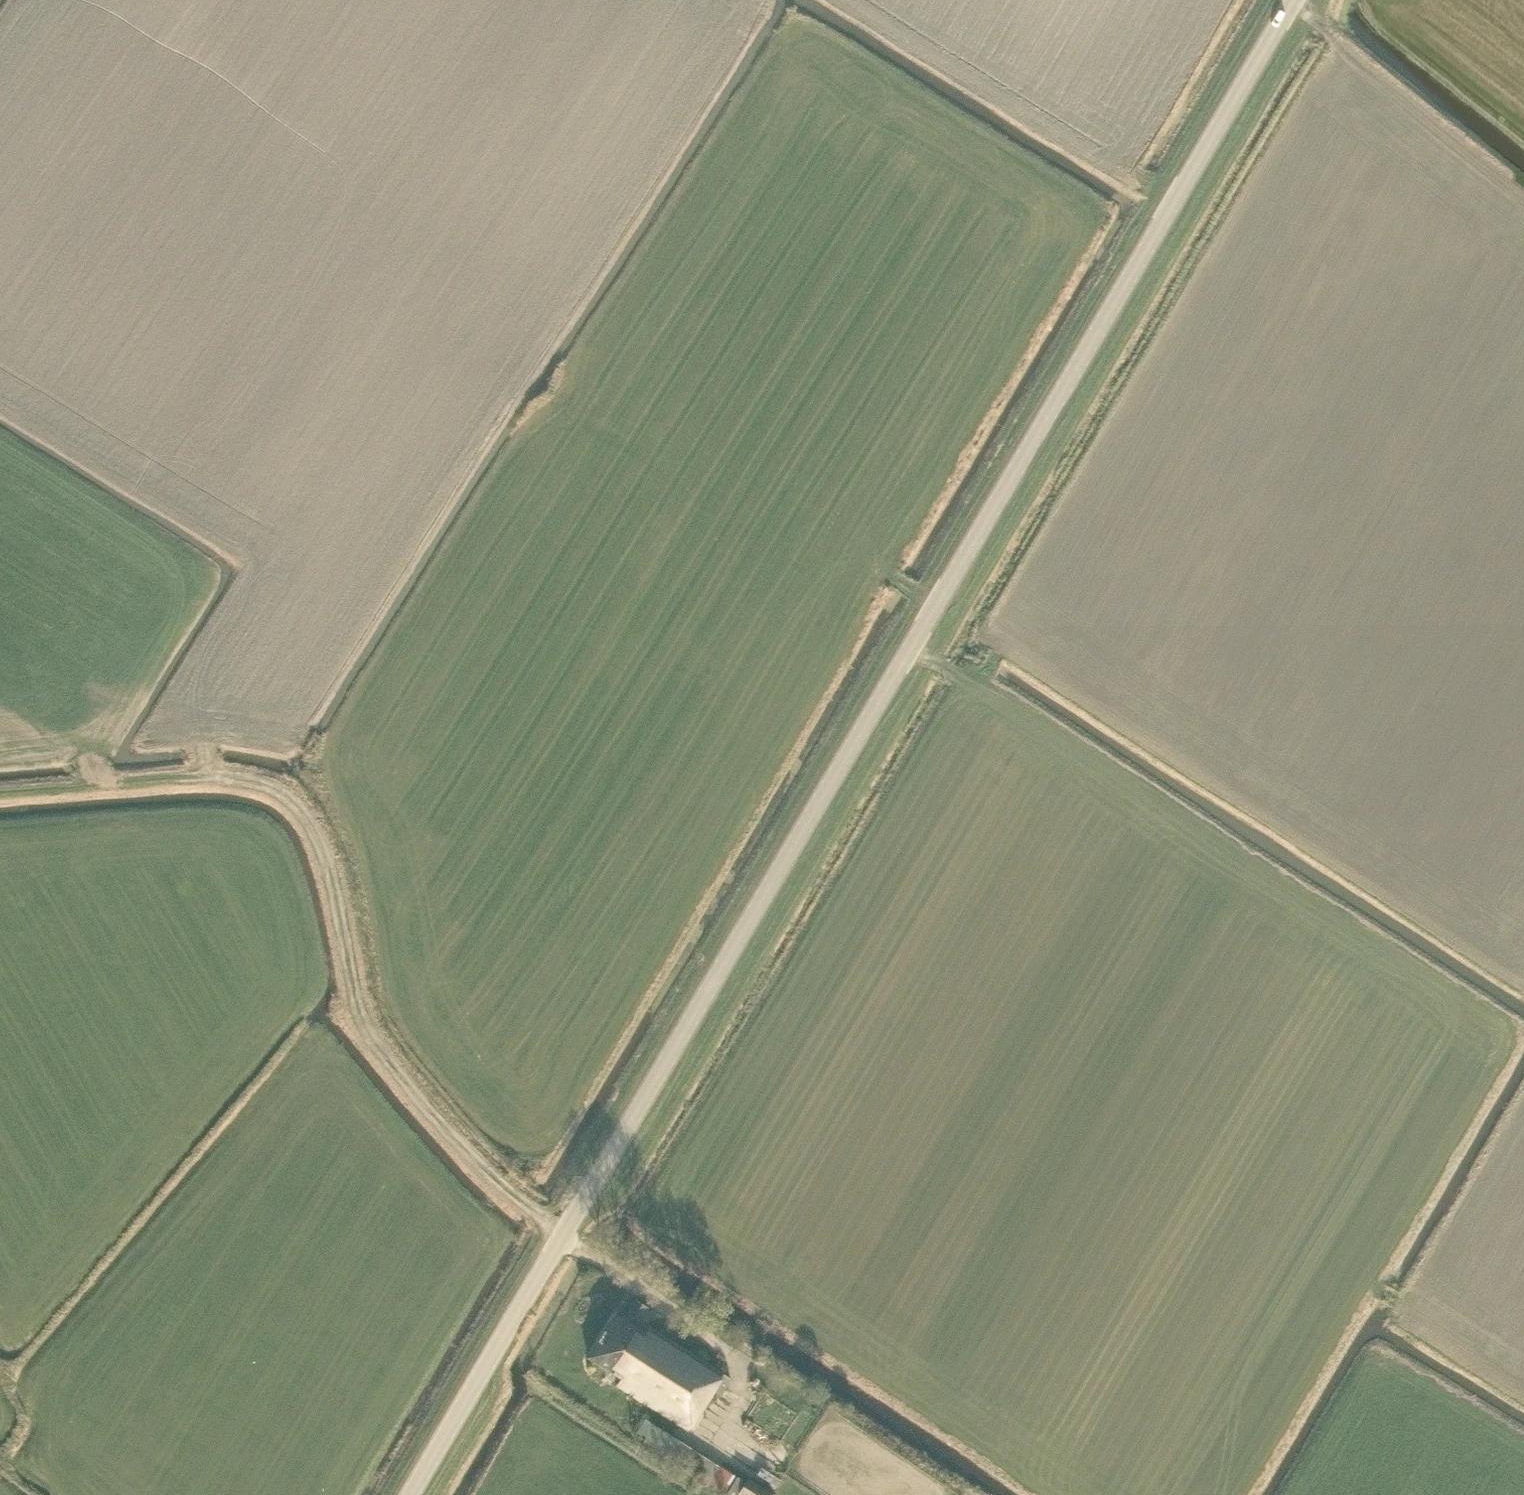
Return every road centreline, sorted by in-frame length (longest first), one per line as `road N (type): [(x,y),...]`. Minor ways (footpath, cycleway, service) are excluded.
road 1 (tertiary): [(410,1494),(1293,0)]
road 2 (track): [(0,794),(214,777),(284,794),(327,859),(371,1038),(504,1188),(565,1235)]

